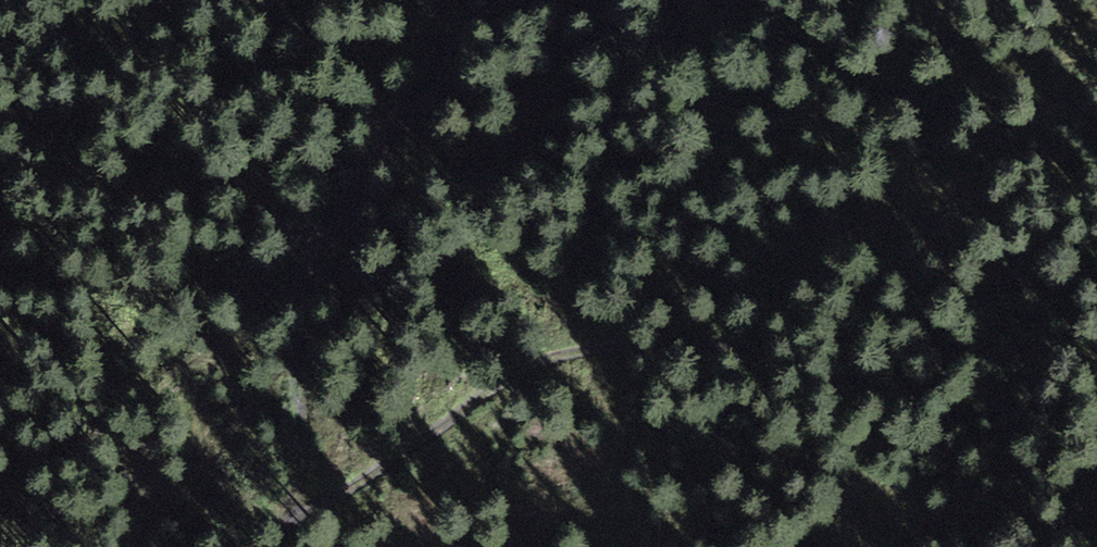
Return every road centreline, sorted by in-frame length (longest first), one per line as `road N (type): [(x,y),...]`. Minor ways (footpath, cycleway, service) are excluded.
road 1 (track): [(1096,521),(887,514),(846,502),(752,357),(715,342),(684,341),(594,348),(531,366),(352,490),(297,513),(273,546)]
road 2 (track): [(309,506),(298,379),(312,272),(393,133),(441,0)]
road 3 (track): [(1096,105),(960,172),(910,218),(887,255),(849,359),(832,481)]

